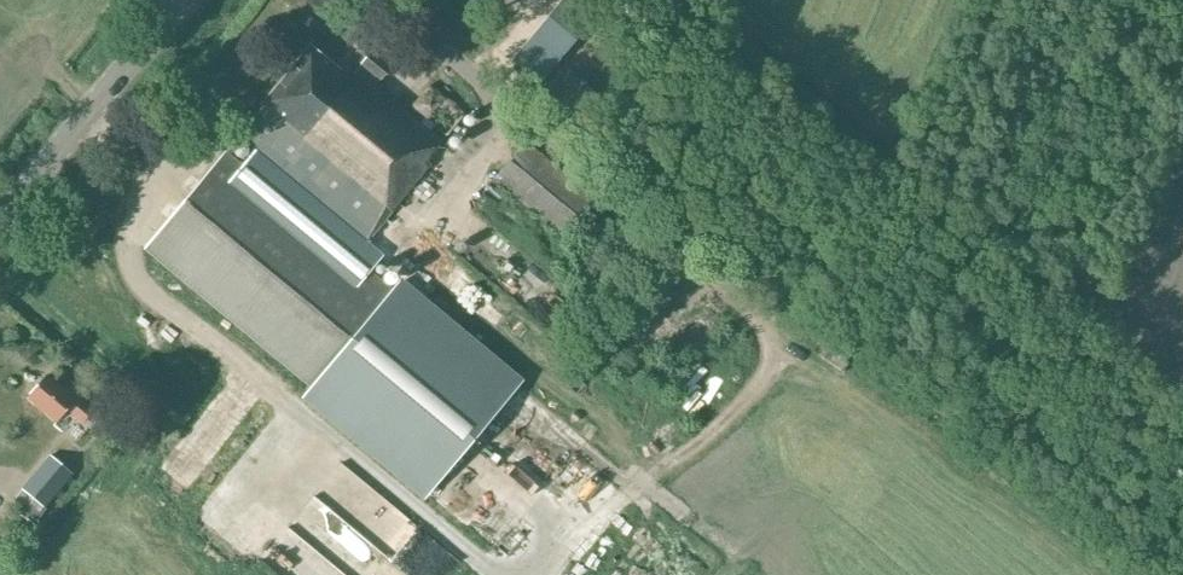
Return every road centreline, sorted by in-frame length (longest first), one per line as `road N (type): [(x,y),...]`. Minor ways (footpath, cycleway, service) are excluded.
road 1 (tertiary): [(0,226),(180,0)]

